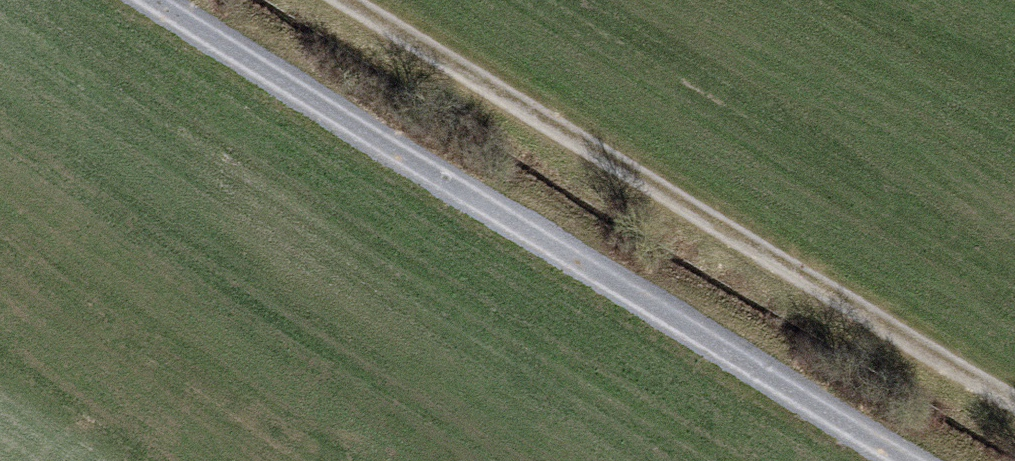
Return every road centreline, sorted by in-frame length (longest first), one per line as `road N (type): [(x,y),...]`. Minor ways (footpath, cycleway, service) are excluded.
road 1 (track): [(923,460),(721,349),(145,0)]
road 2 (track): [(349,0),(847,309),(1014,391)]

